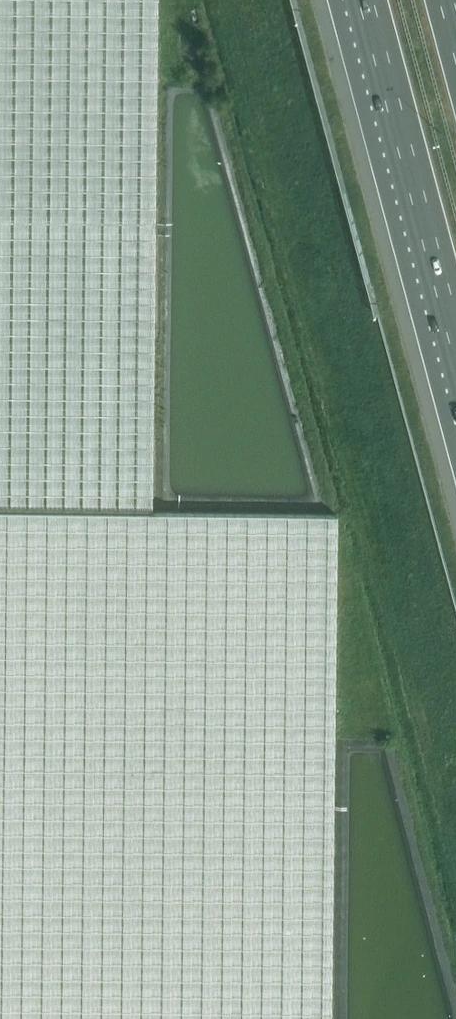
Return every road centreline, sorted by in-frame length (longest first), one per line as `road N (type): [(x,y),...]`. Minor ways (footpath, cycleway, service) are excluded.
road 1 (motorway): [(366,0),(455,338)]

